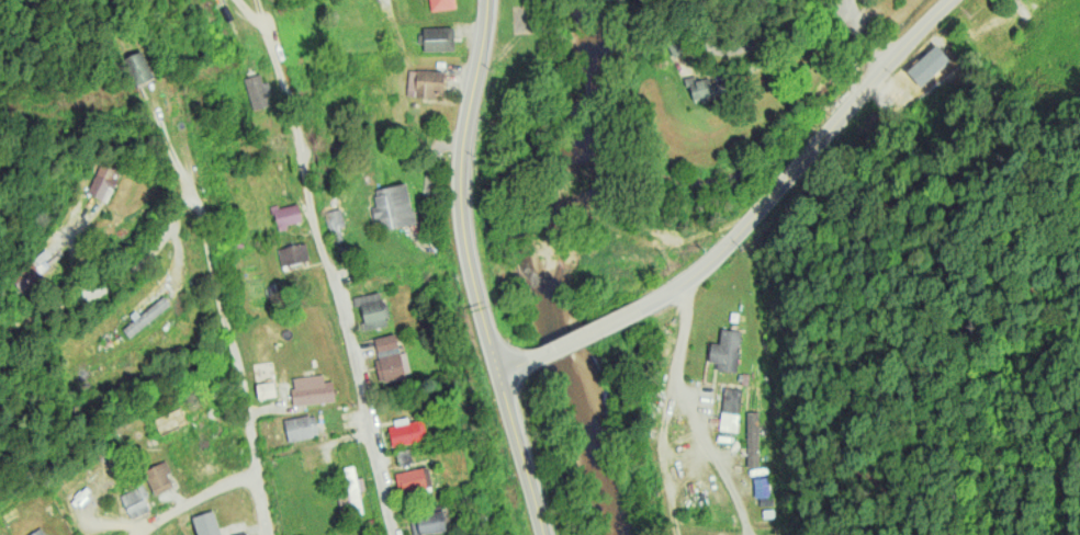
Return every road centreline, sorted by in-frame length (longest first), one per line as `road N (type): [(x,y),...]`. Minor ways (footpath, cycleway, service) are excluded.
road 1 (primary): [(540,534),(470,258),(463,153),(485,0)]
road 2 (residential): [(395,534),(364,391),(260,23)]
road 3 (tertiary): [(641,308),(717,252),(888,59),(953,0)]
road 4 (residential): [(266,534),(258,467),(192,202),(160,122)]
road 5 (residential): [(684,278),(674,411),(721,459),(751,534)]
road 6 (residential): [(0,271),(192,202)]
road 7 (residential): [(688,0),(690,29),(711,52),(734,54),(832,0)]
road 8 (residential): [(139,534),(258,467)]
road 9 (tertiary): [(526,360),(641,308)]

